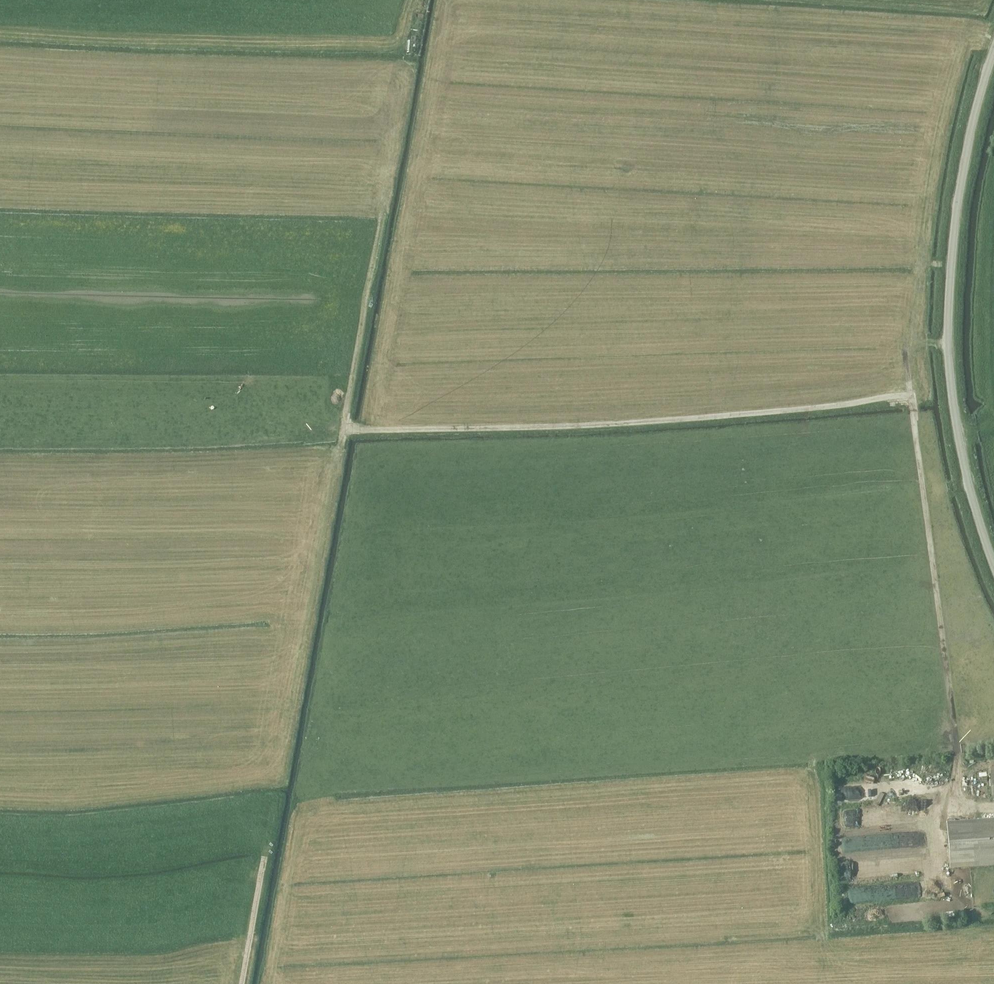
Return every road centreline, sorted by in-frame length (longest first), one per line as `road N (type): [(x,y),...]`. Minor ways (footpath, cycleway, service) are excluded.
road 1 (track): [(905,353),(910,397),(591,426),(344,429),(292,720)]
road 2 (unclassified): [(993,565),(960,443),(949,342),(958,197),(993,50)]
road 3 (track): [(910,397),(962,807)]
road 4 (track): [(344,429),(405,80)]
road 5 (track): [(275,801),(241,983)]

